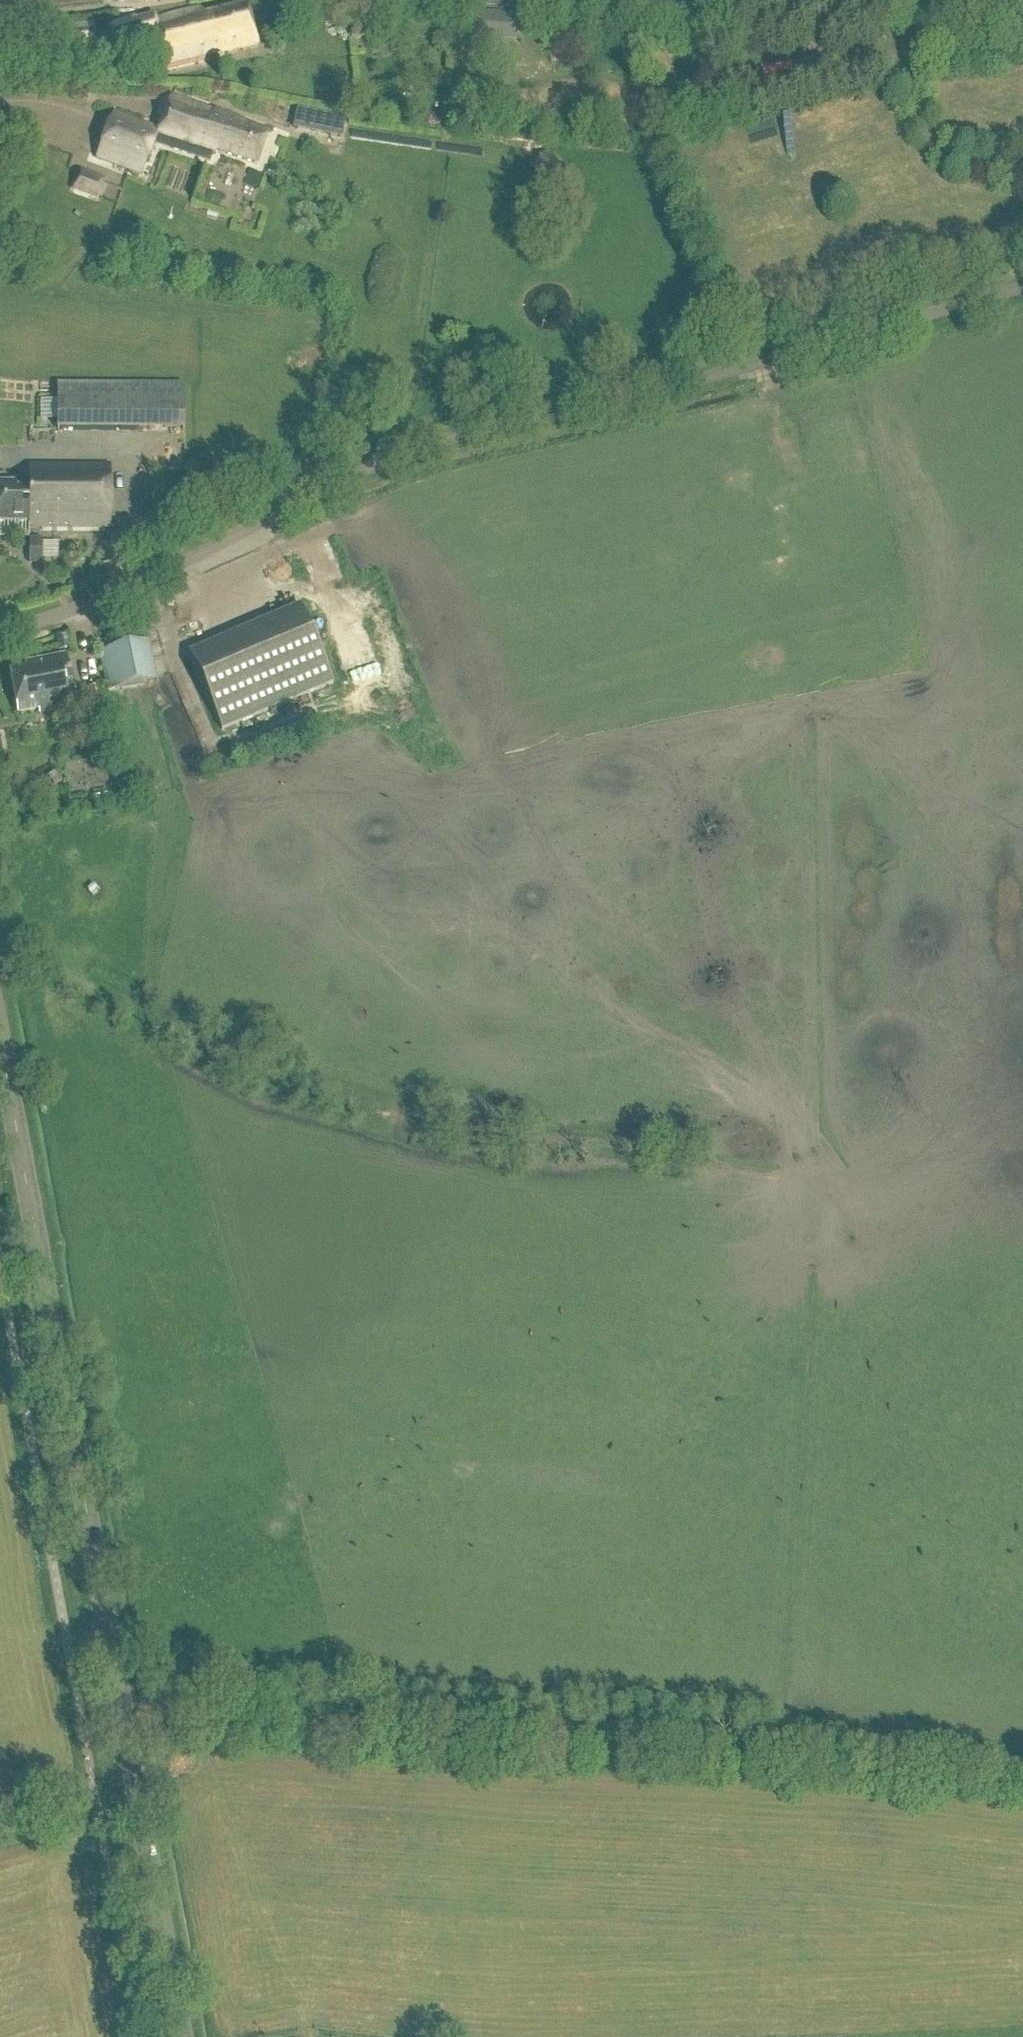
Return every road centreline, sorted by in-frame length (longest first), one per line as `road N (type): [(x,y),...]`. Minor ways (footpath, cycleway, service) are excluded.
road 1 (unclassified): [(1,636),(133,588),(316,492),(447,439),(628,400),(1022,287)]
road 2 (tertiary): [(183,2036),(0,1032)]
road 3 (track): [(124,1708),(1022,1763)]

